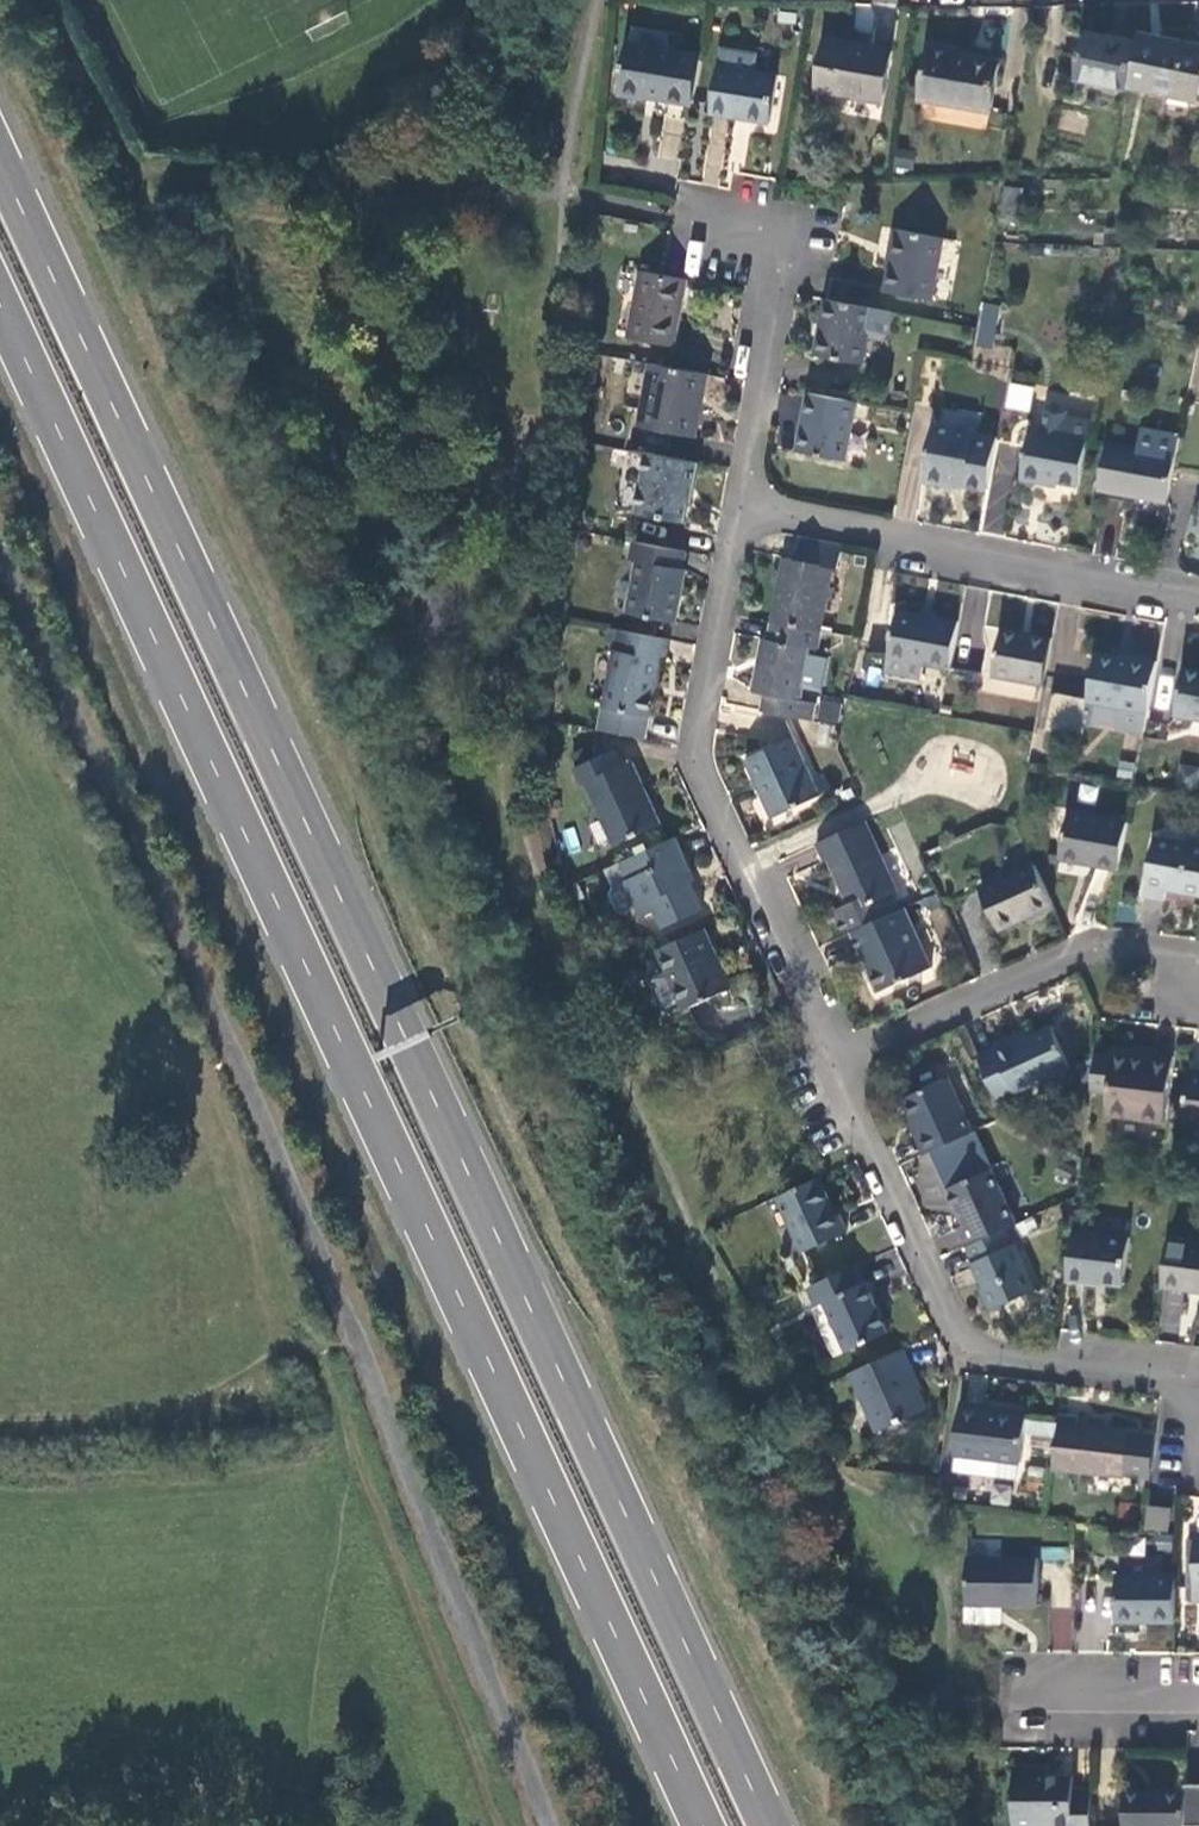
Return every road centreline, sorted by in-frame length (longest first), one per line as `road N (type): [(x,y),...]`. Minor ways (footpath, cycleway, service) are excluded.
road 1 (trunk): [(774,1825),(0,167)]
road 2 (trunk): [(0,305),(704,1825)]
road 3 (residential): [(1198,1473),(1189,1471),(1190,1377),(965,1352),(840,1057)]
road 4 (residential): [(840,1057),(696,749),(742,505)]
road 5 (residential): [(742,505),(1198,592)]
road 6 (residential): [(742,505),(780,239),(718,227)]
road 7 (residential): [(840,1057),(1096,948)]
road 8 (residential): [(1198,1708),(1009,1704)]

